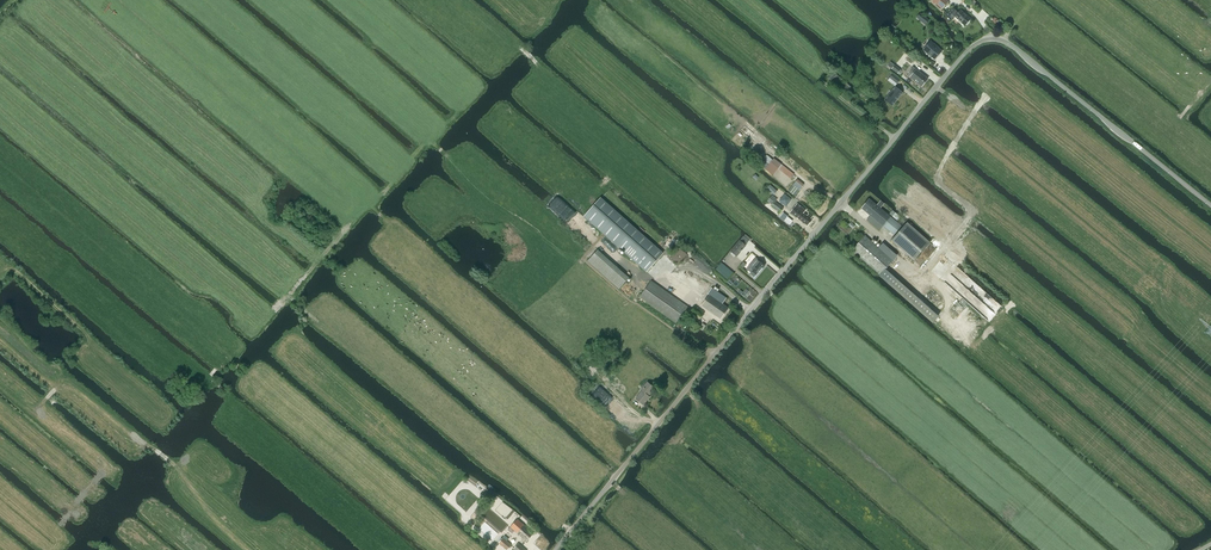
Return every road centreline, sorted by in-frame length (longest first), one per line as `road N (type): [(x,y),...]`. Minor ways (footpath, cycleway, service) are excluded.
road 1 (unclassified): [(1210,205),(1010,44),(977,43),(555,549)]
road 2 (track): [(776,427),(736,391),(754,344),(736,329)]

